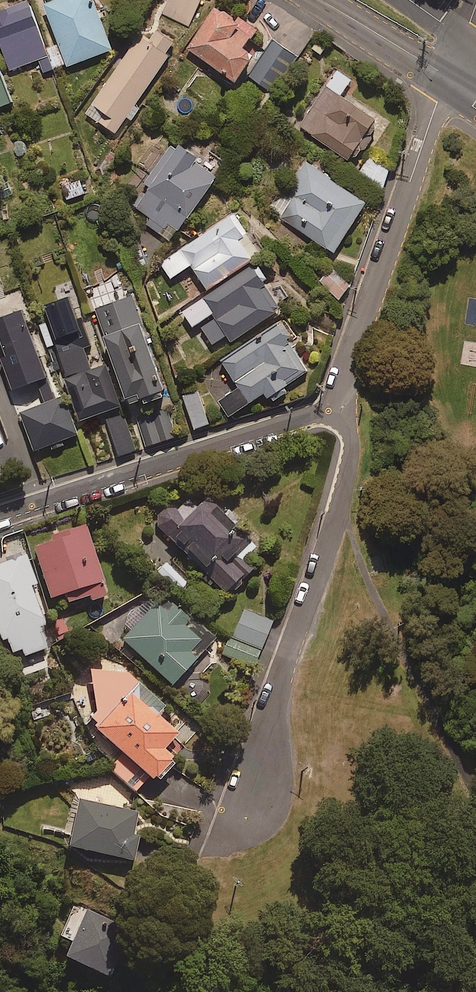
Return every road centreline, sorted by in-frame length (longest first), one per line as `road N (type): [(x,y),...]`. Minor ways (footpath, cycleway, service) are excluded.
road 1 (residential): [(256,805),(283,675),(342,505),(350,461),(341,404)]
road 2 (residential): [(0,514),(341,404)]
road 3 (residential): [(341,404),(437,103),(452,81)]
road 4 (tertiary): [(321,0),(452,81)]

